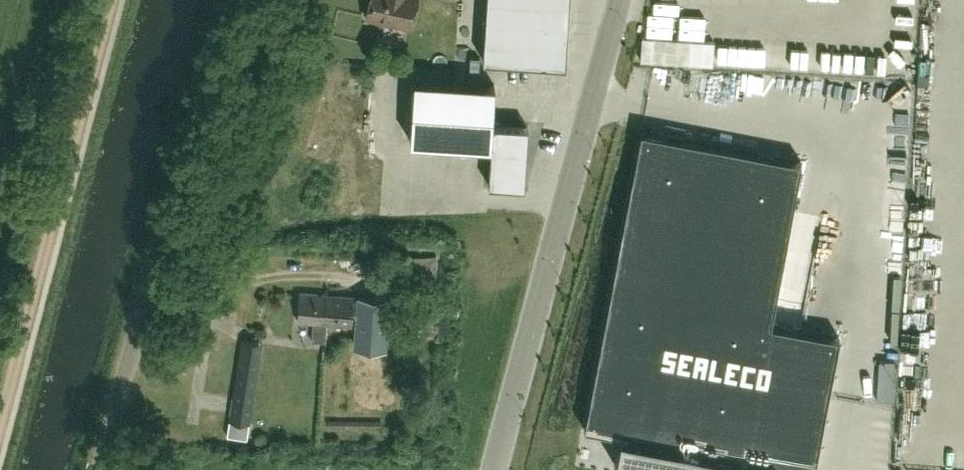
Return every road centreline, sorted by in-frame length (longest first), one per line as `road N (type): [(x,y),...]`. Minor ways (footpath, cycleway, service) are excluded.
road 1 (unclassified): [(105,469),(230,0)]
road 2 (tertiary): [(618,0),(499,469)]
road 3 (track): [(0,429),(110,0)]

